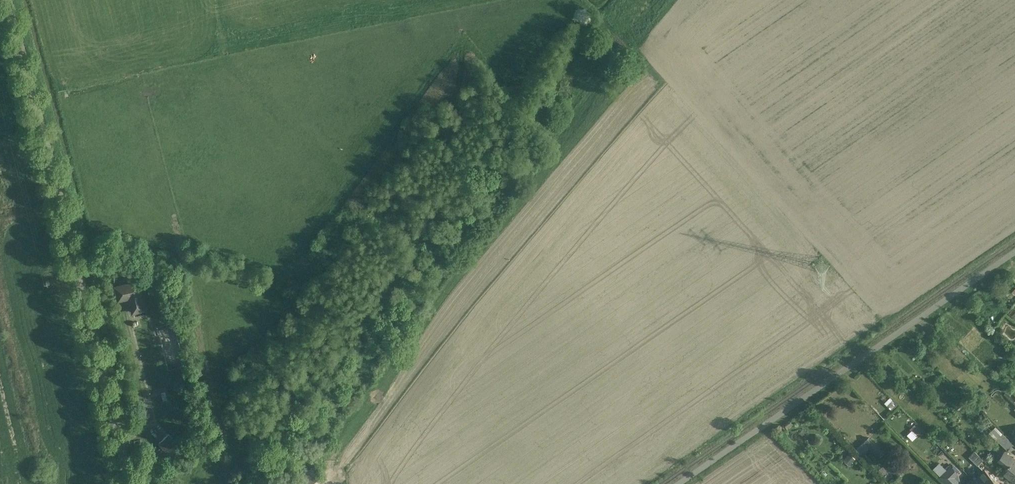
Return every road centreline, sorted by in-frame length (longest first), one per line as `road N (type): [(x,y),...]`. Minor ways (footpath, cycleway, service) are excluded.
road 1 (unclassified): [(7,0),(131,483)]

